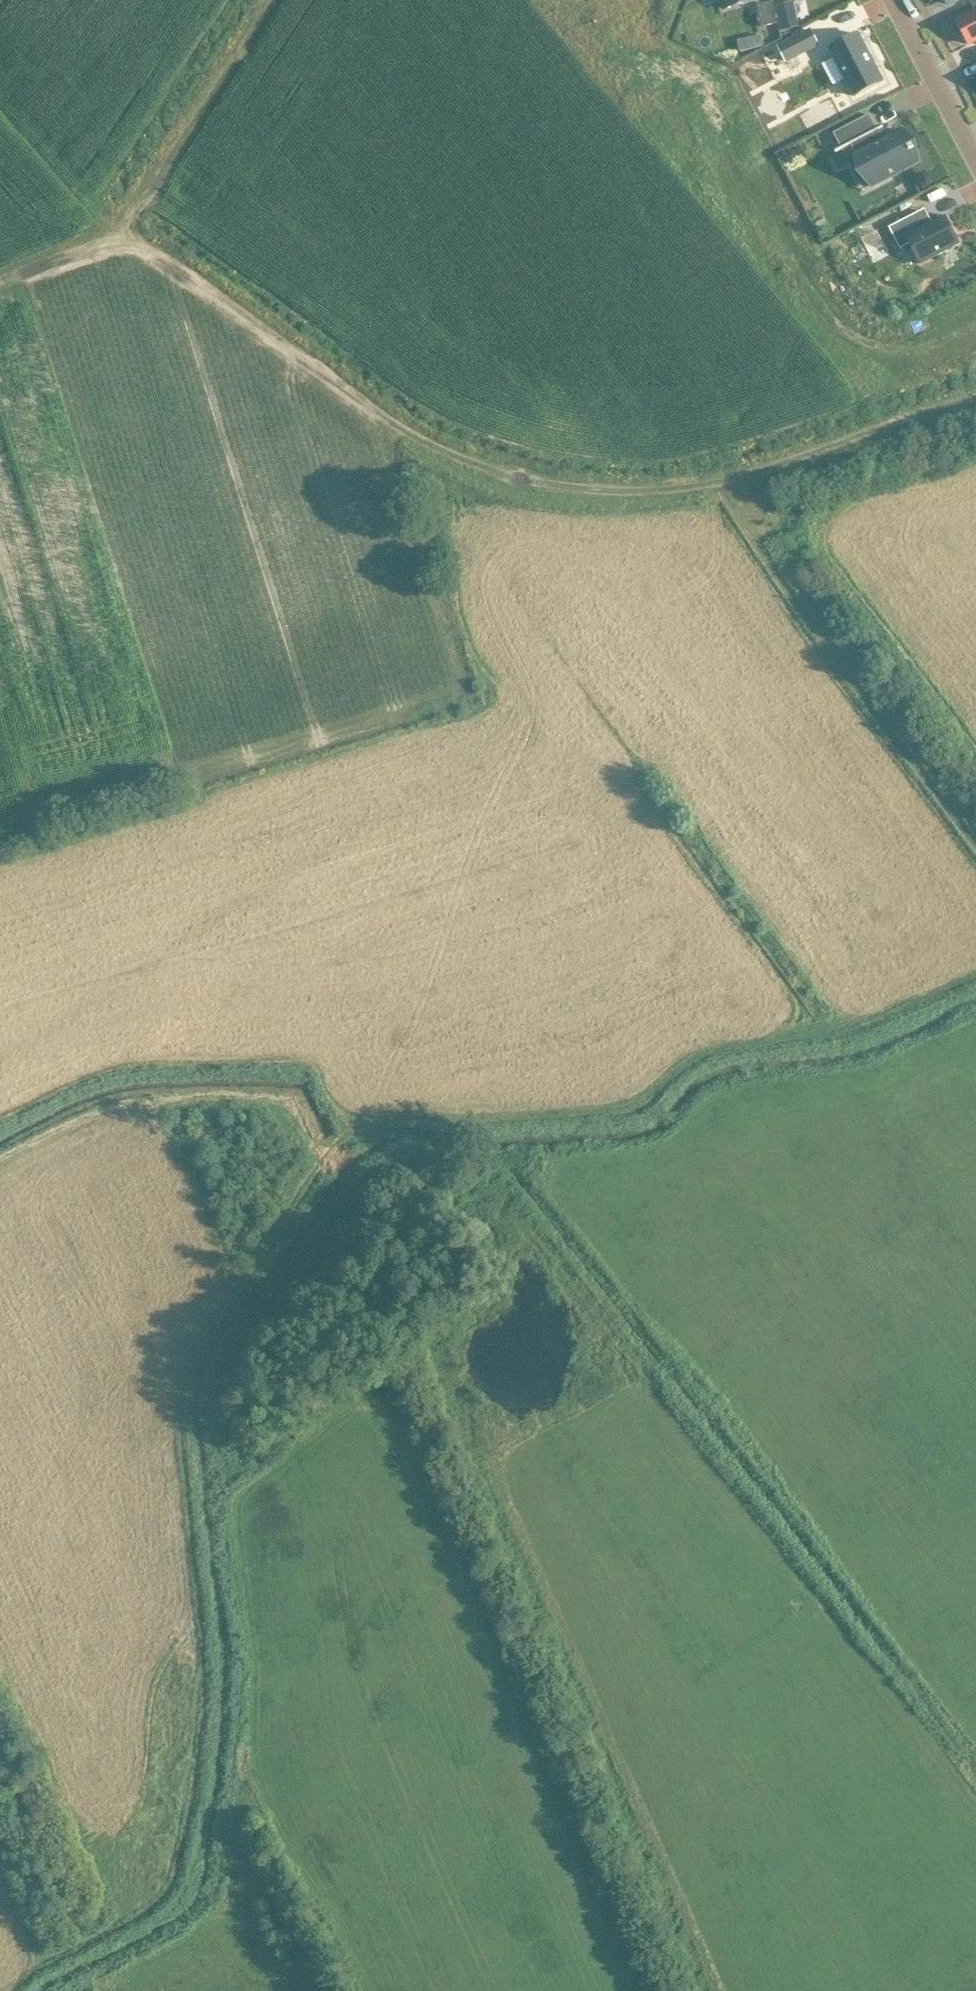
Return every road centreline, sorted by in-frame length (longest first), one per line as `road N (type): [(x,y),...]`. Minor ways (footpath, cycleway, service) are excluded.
road 1 (track): [(730,490),(636,500),(546,495),(455,470),(109,238)]
road 2 (track): [(25,1990),(74,1960),(155,1926),(191,1862),(213,1713),(199,1484)]
road 3 (track): [(267,0),(109,238)]
road 4 (track): [(975,397),(730,490)]
road 5 (residential): [(893,0),(975,159)]

